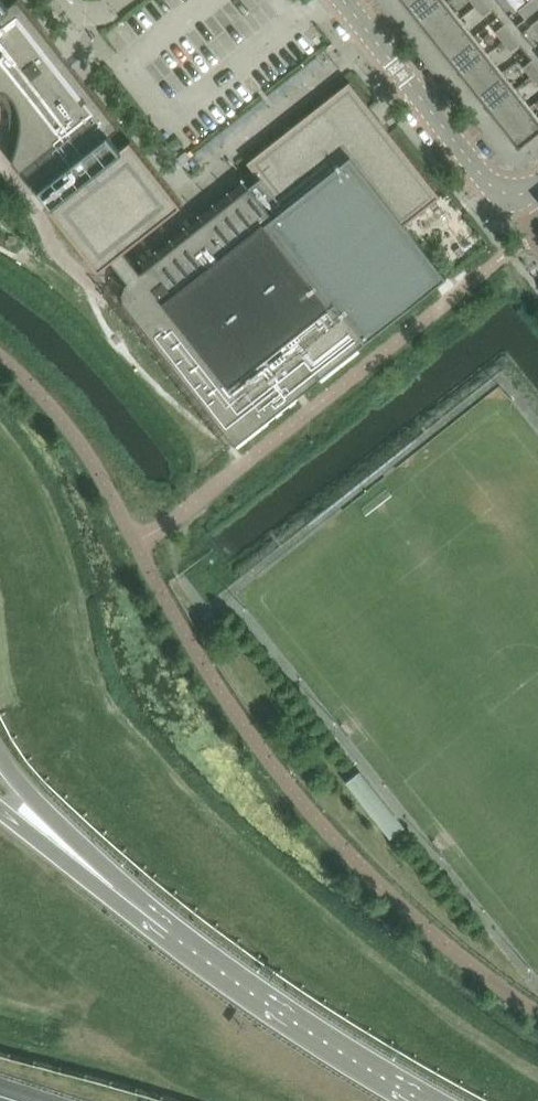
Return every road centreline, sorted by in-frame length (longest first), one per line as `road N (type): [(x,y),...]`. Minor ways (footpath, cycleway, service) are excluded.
road 1 (motorway): [(408,1100),(164,939)]
road 2 (residential): [(526,193),(495,188),(343,0)]
road 3 (motorway): [(164,939),(129,887),(0,757)]
road 4 (motorway): [(164,939),(0,809)]

